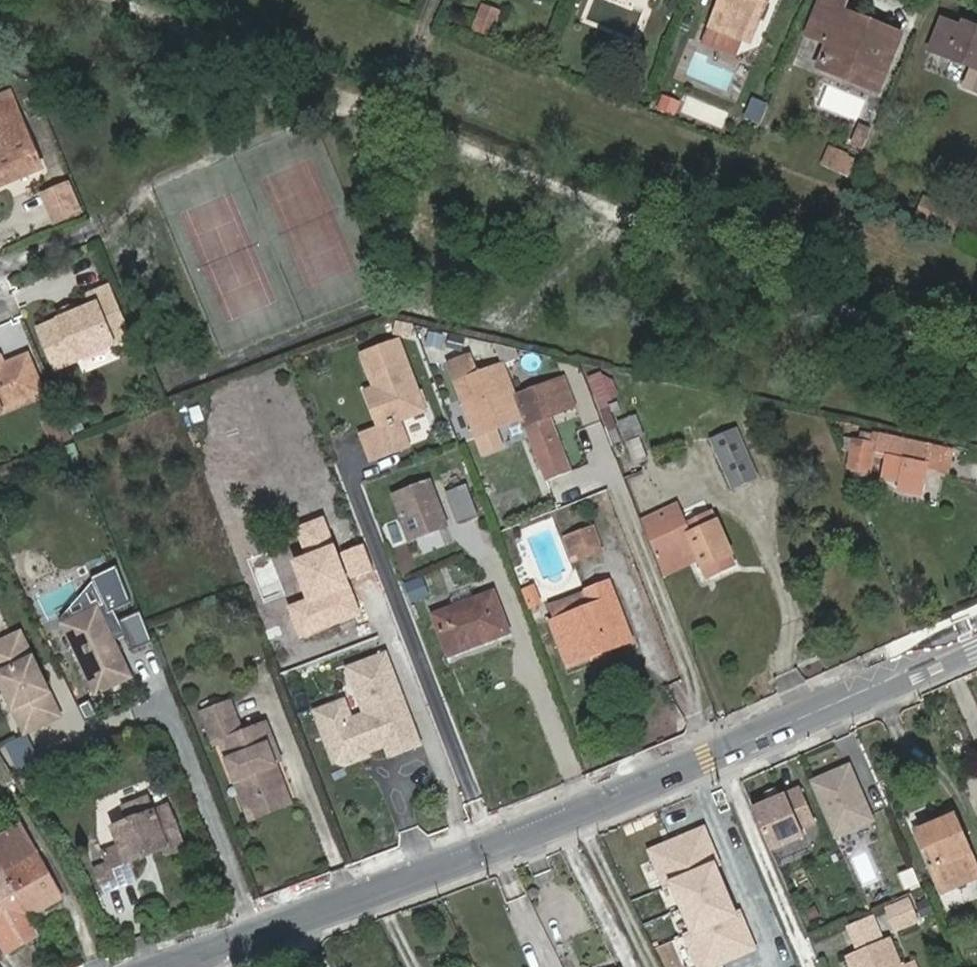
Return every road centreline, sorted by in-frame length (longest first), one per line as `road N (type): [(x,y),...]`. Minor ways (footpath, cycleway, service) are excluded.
road 1 (tertiary): [(976,640),(606,806),(175,966)]

